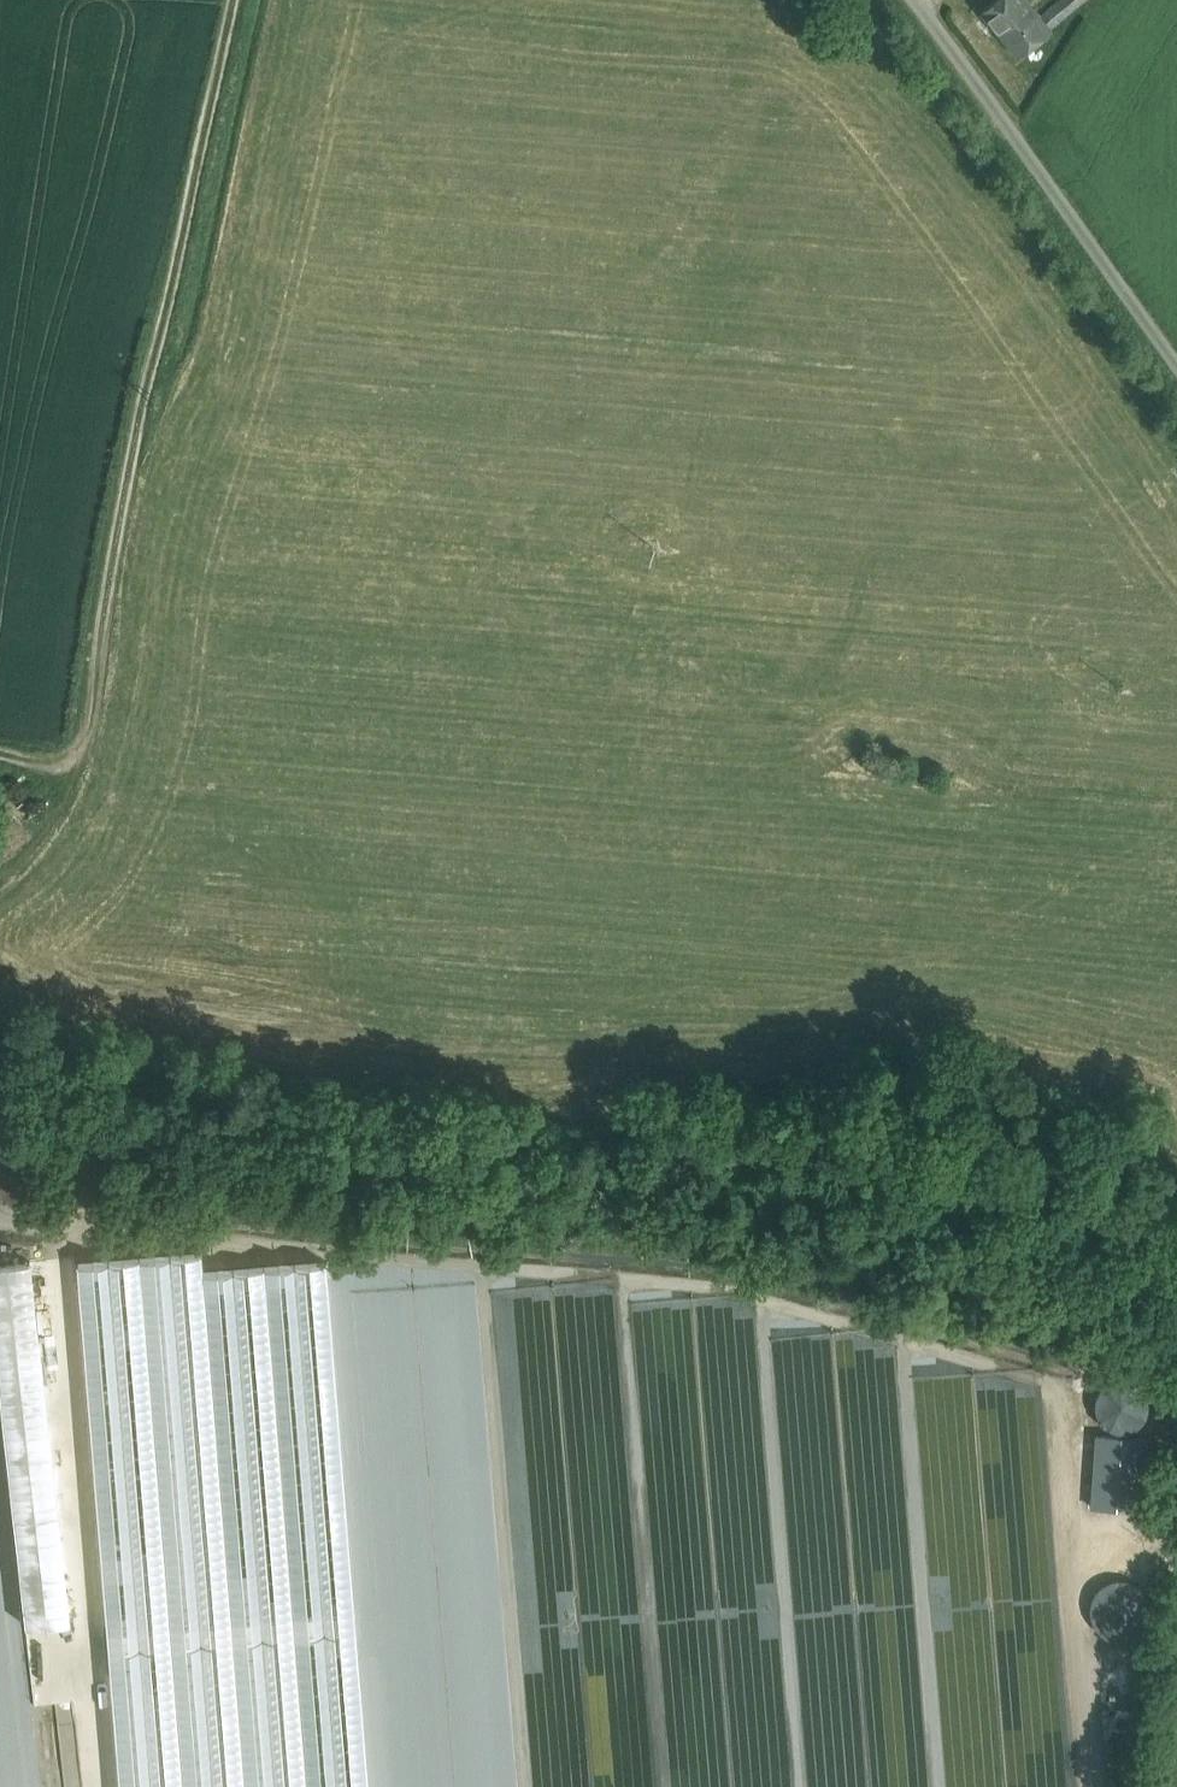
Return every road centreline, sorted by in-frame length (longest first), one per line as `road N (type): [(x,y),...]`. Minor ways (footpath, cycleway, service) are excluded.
road 1 (track): [(923,0),(1176,353)]

